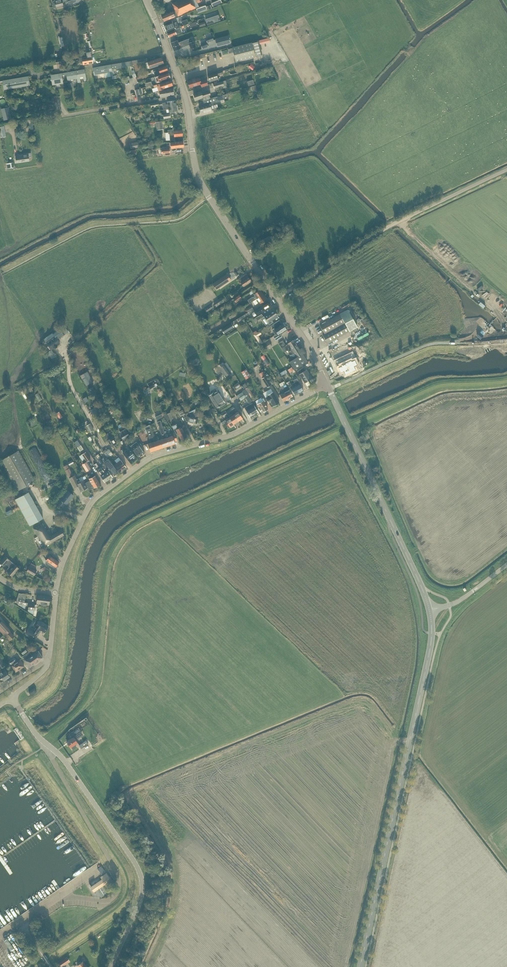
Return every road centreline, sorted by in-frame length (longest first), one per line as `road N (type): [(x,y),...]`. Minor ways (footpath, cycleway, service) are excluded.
road 1 (secondary): [(360,966),(429,651),(429,610)]
road 2 (unclassified): [(56,593),(97,496),(151,458),(231,435),(327,385)]
road 3 (secondary): [(276,299),(199,178),(185,95),(146,0)]
road 4 (unclassified): [(111,966),(139,904),(140,876),(70,767),(11,698)]
road 5 (unclassified): [(276,299),(385,228),(506,170)]
road 6 (secondary): [(429,610),(327,385)]
road 7 (track): [(506,377),(436,383),(281,456)]

